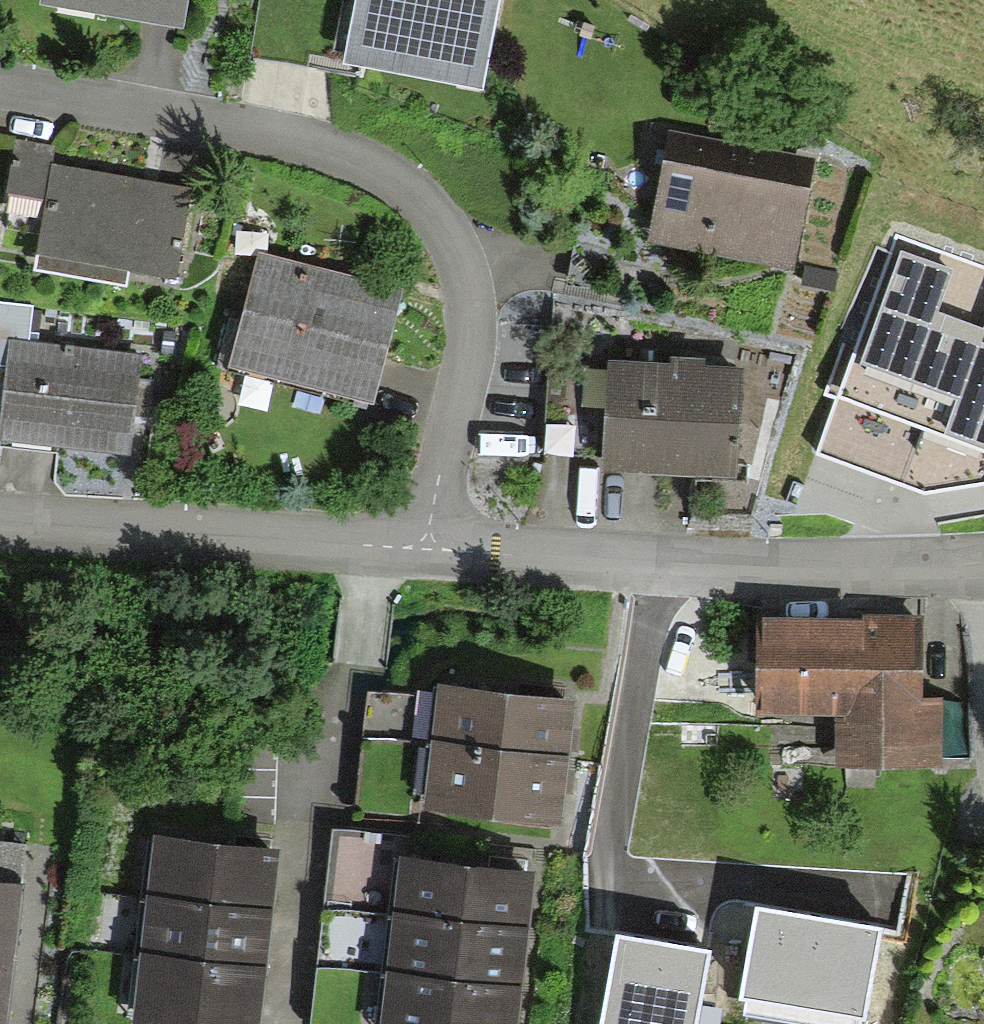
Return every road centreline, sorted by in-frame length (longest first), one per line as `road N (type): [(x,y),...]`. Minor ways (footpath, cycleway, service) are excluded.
road 1 (residential): [(423,551),(468,315),(446,238),(395,176),(315,139),(0,89)]
road 2 (residential): [(423,551),(822,563),(983,558)]
road 3 (residential): [(358,549),(349,664),(318,724),(280,1023)]
road 4 (residential): [(0,528),(358,549)]

